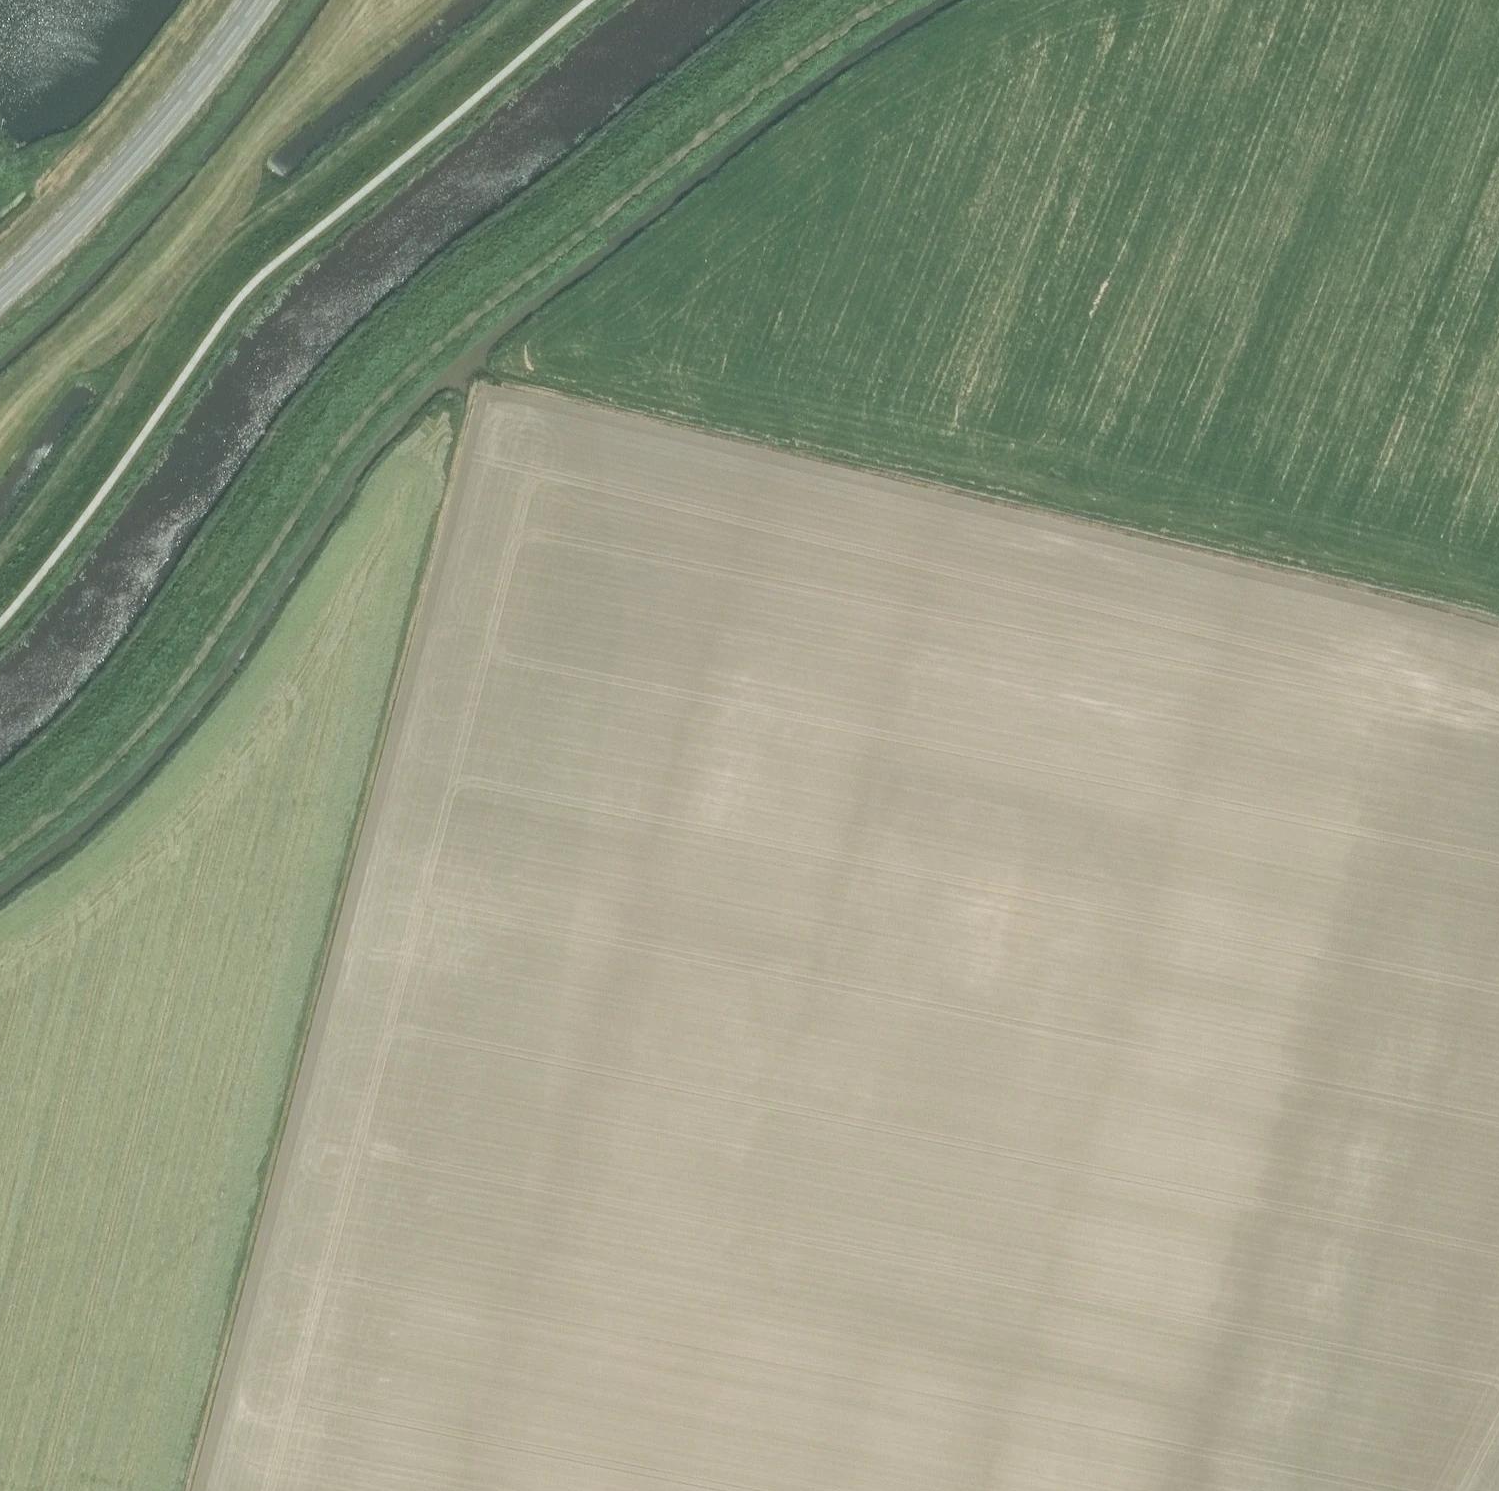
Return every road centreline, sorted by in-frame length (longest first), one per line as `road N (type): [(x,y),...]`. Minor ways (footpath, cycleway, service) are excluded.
road 1 (primary): [(0,292),(129,163),(258,0)]

